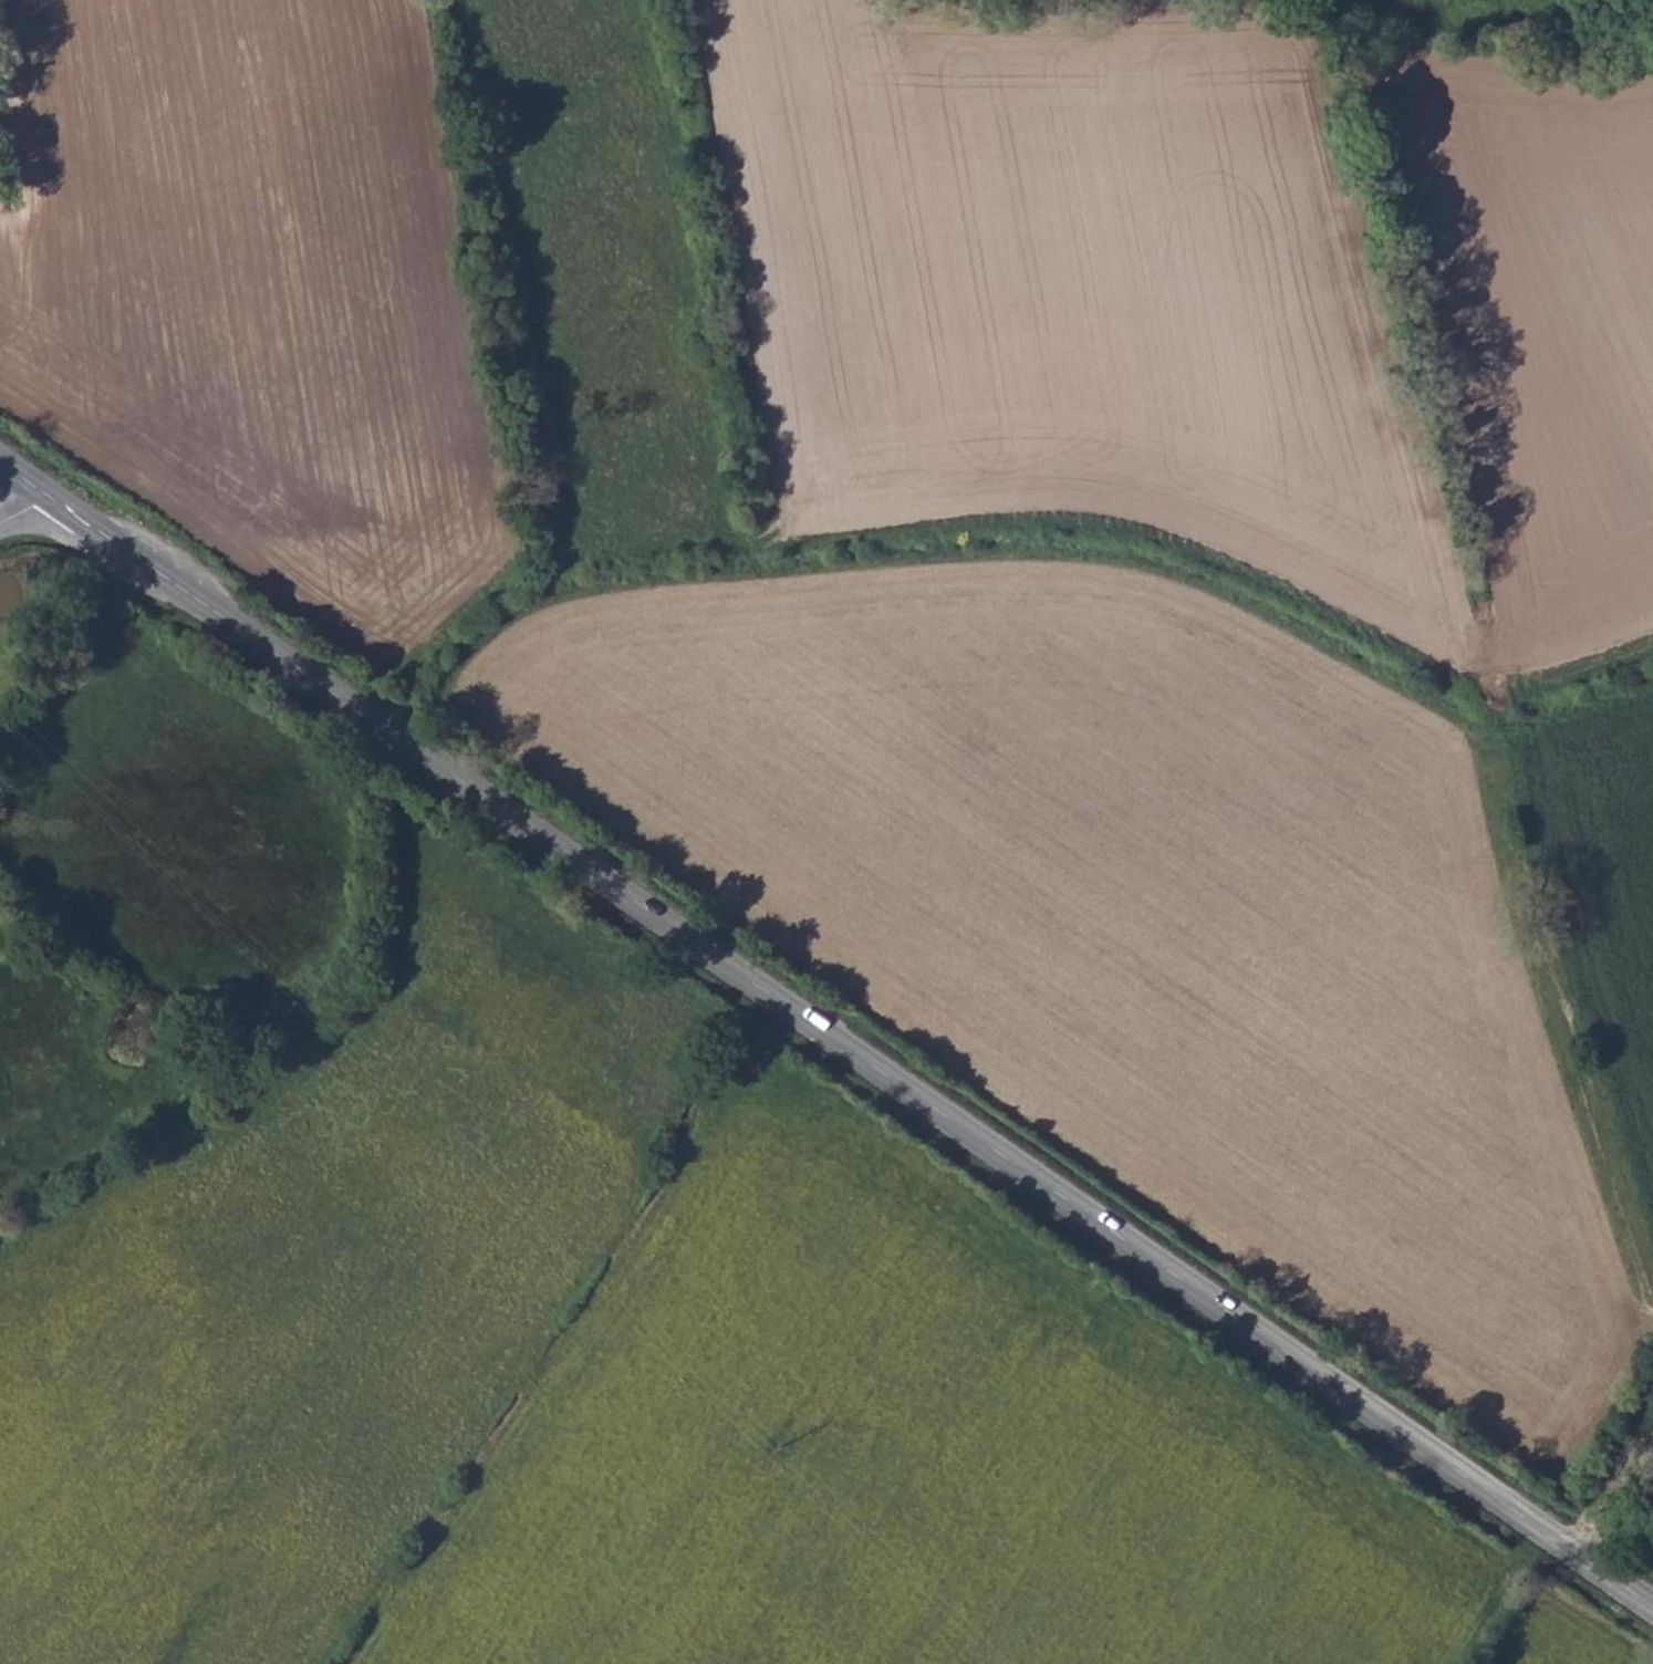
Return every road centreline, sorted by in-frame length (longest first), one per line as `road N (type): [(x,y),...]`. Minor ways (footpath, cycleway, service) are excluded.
road 1 (secondary): [(53,500),(1652,1611)]
road 2 (track): [(1562,1548),(1652,1396)]

